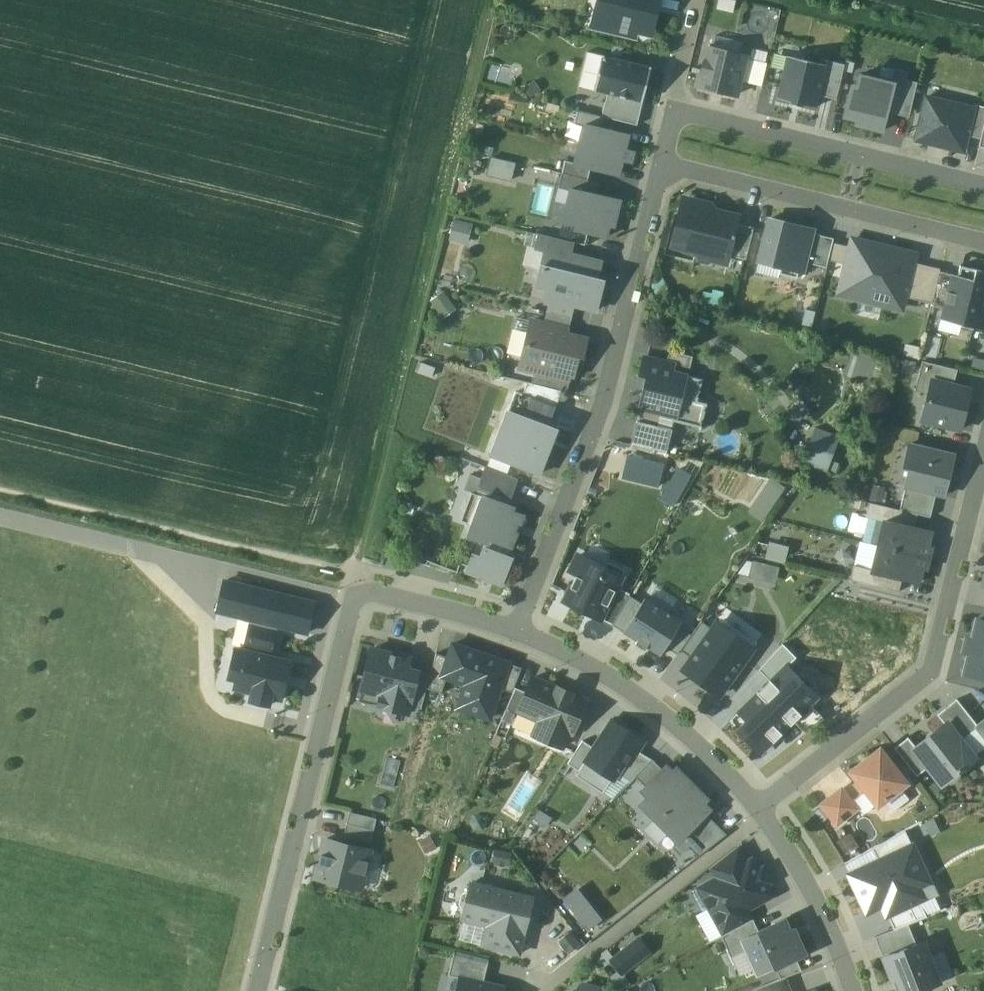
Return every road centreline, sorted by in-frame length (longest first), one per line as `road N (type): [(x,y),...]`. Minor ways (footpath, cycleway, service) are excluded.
road 1 (track): [(366,598),(350,573),(494,0)]
road 2 (residential): [(259,990),(350,618),(366,598),(385,594),(526,629)]
road 3 (residential): [(664,166),(601,401),(526,629)]
road 4 (residential): [(761,807),(920,684),(939,650),(983,472)]
road 5 (residential): [(983,188),(677,113),(664,166)]
road 6 (residential): [(664,166),(983,244)]
road 7 (residential): [(526,629),(649,697),(761,807)]
road 8 (residential): [(761,807),(800,866),(852,990)]

